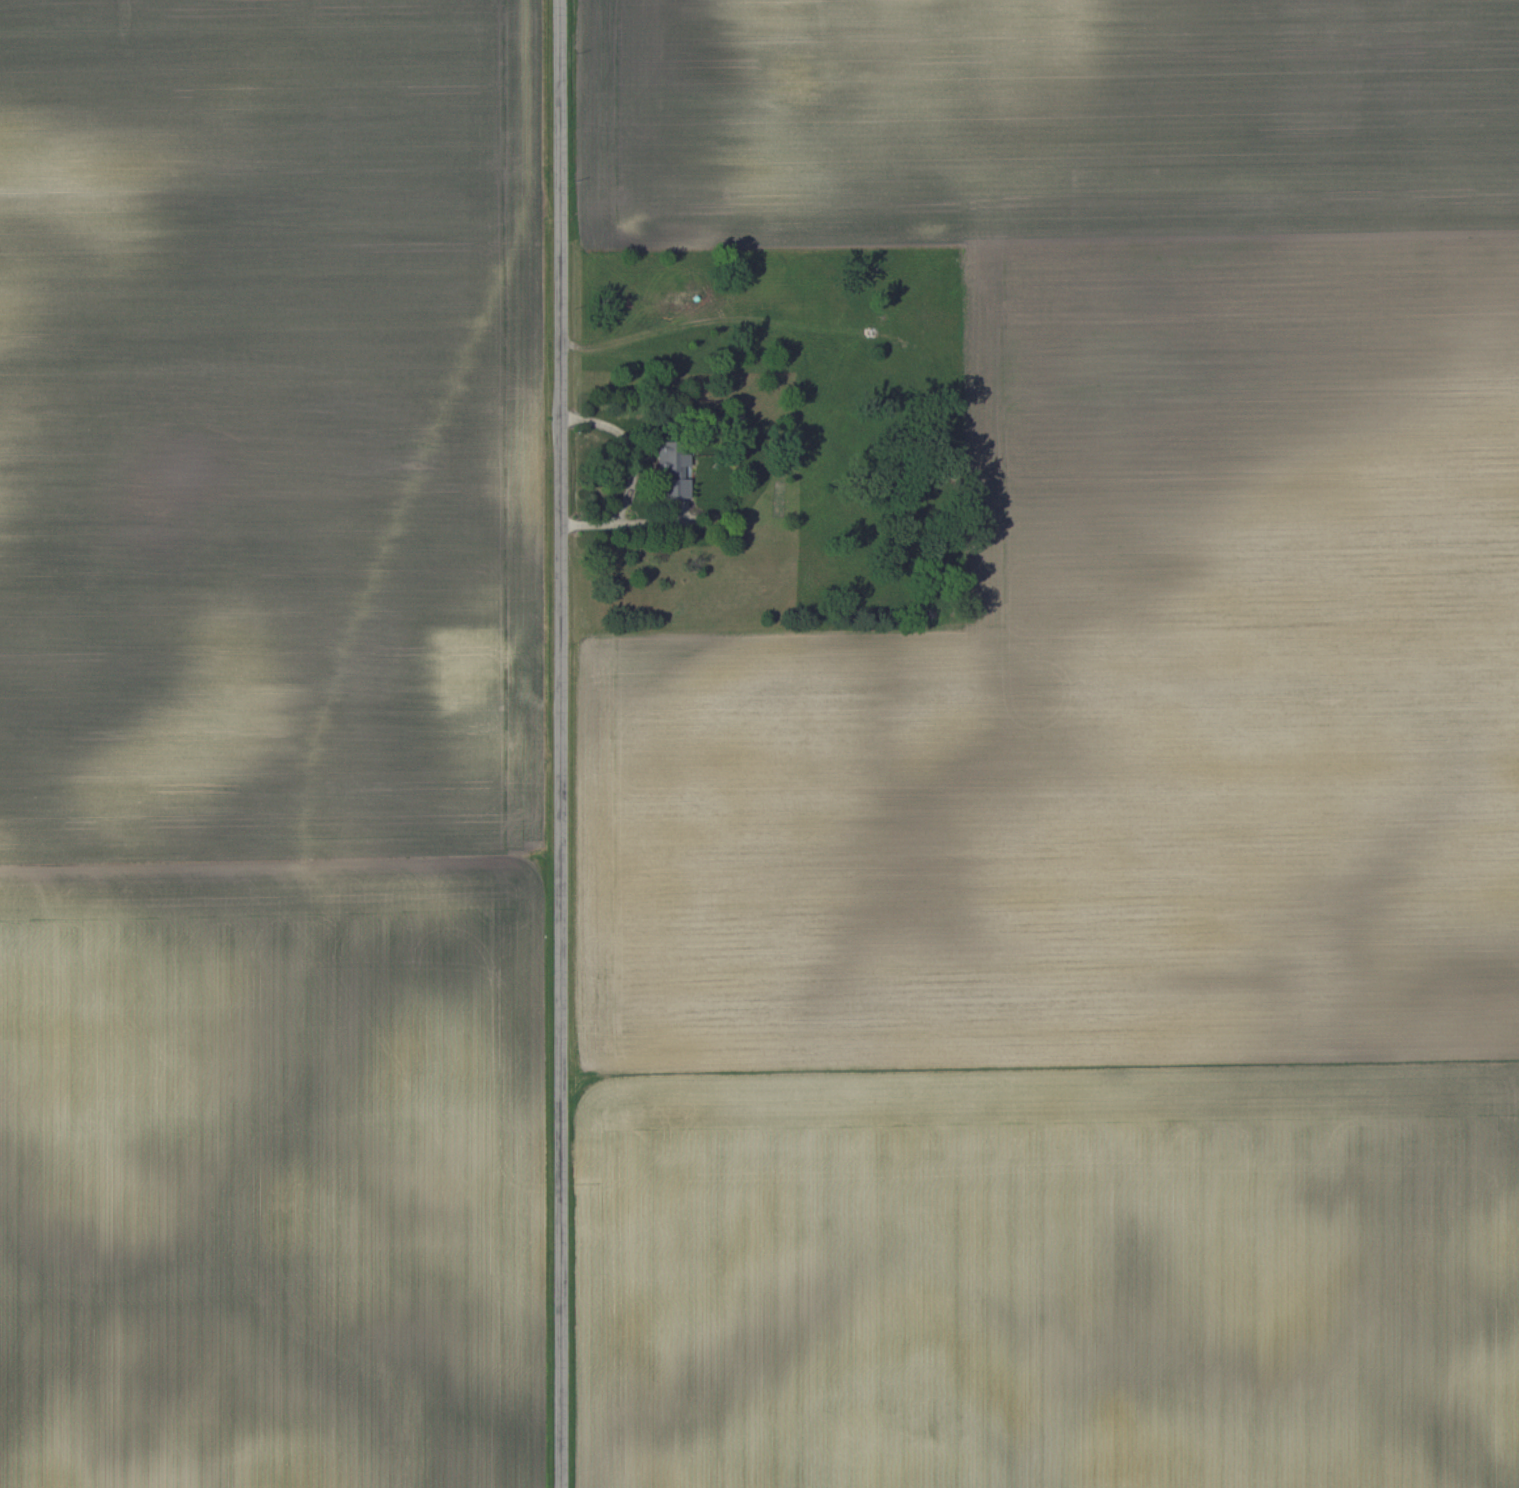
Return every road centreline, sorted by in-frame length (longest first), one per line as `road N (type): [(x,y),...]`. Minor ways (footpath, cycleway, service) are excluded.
road 1 (tertiary): [(559,1487),(553,0)]

